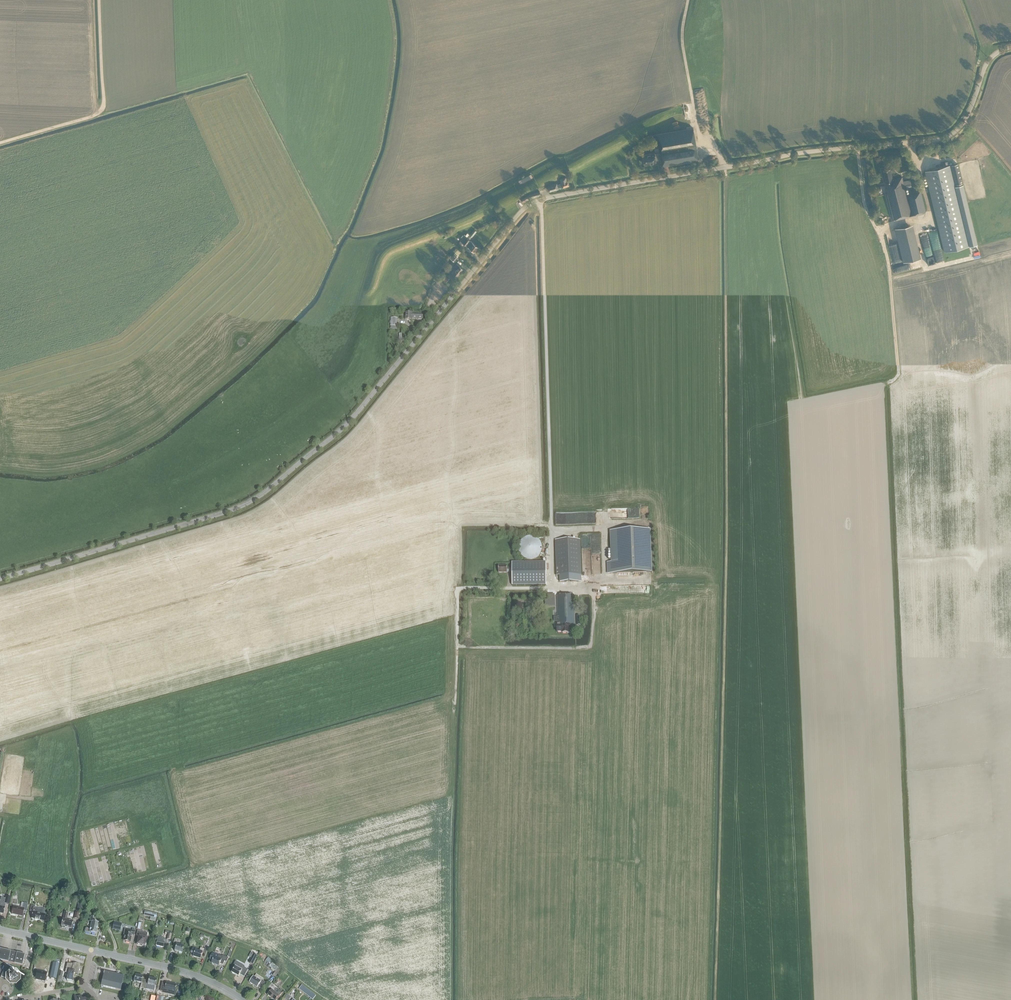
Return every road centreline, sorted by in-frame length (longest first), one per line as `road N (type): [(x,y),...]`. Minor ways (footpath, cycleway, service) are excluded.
road 1 (unclassified): [(0,578),(259,495),(342,429),(530,204),(784,153),(948,138),(971,111),(987,65),(1010,49)]
road 2 (track): [(725,168),(697,125),(683,46),(688,0)]
road 3 (tertiary): [(242,999),(191,974),(91,950)]
road 4 (track): [(114,955),(77,867),(76,832)]

